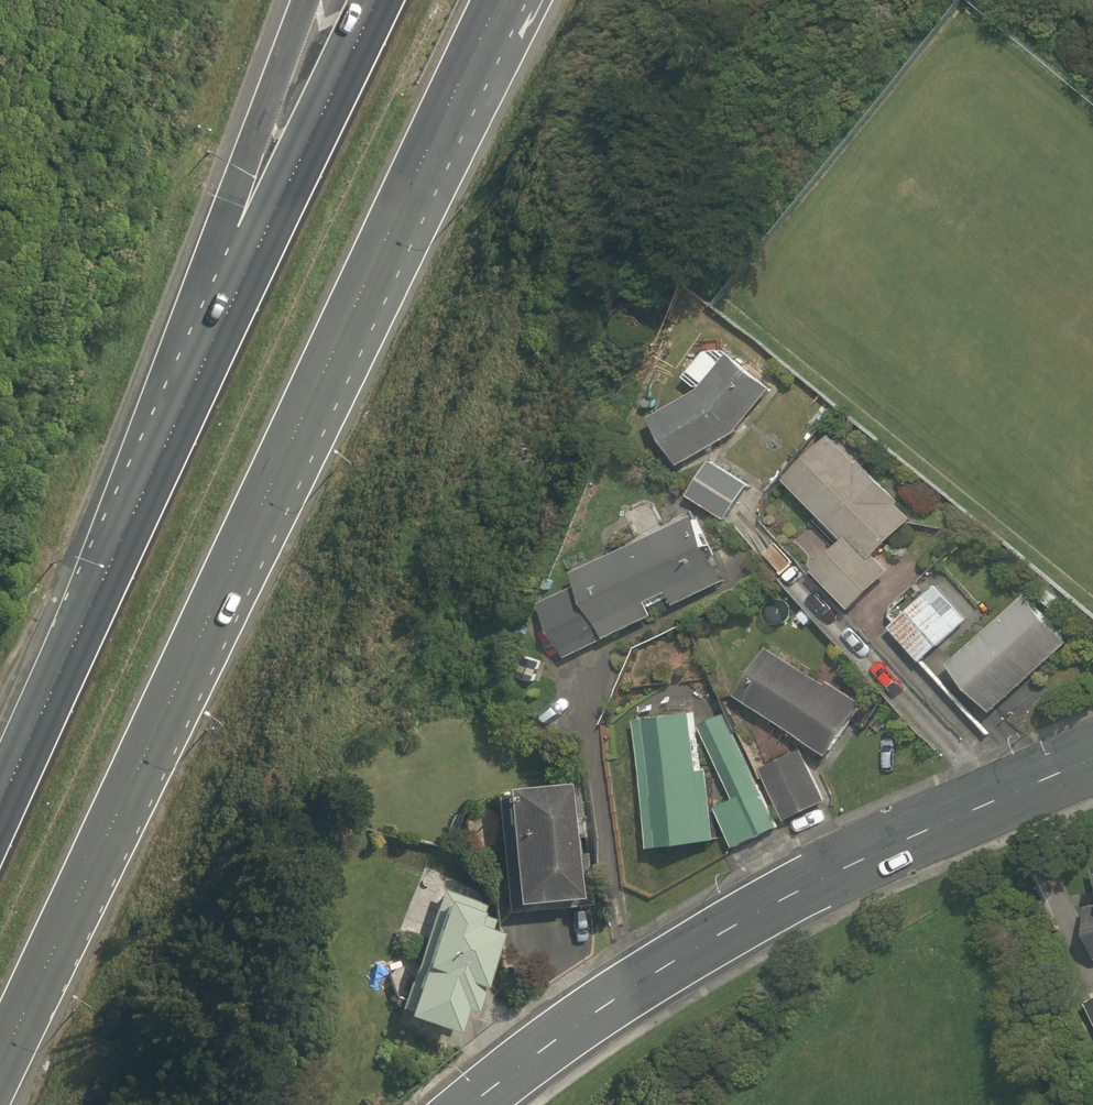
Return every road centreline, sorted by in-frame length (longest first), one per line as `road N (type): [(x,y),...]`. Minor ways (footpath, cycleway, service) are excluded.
road 1 (motorway): [(514,0),(219,590),(0,1059)]
road 2 (motorway): [(11,778),(373,0)]
road 3 (motorway): [(11,778),(303,0)]
road 4 (tertiary): [(1092,760),(780,902),(636,987),(473,1104)]

